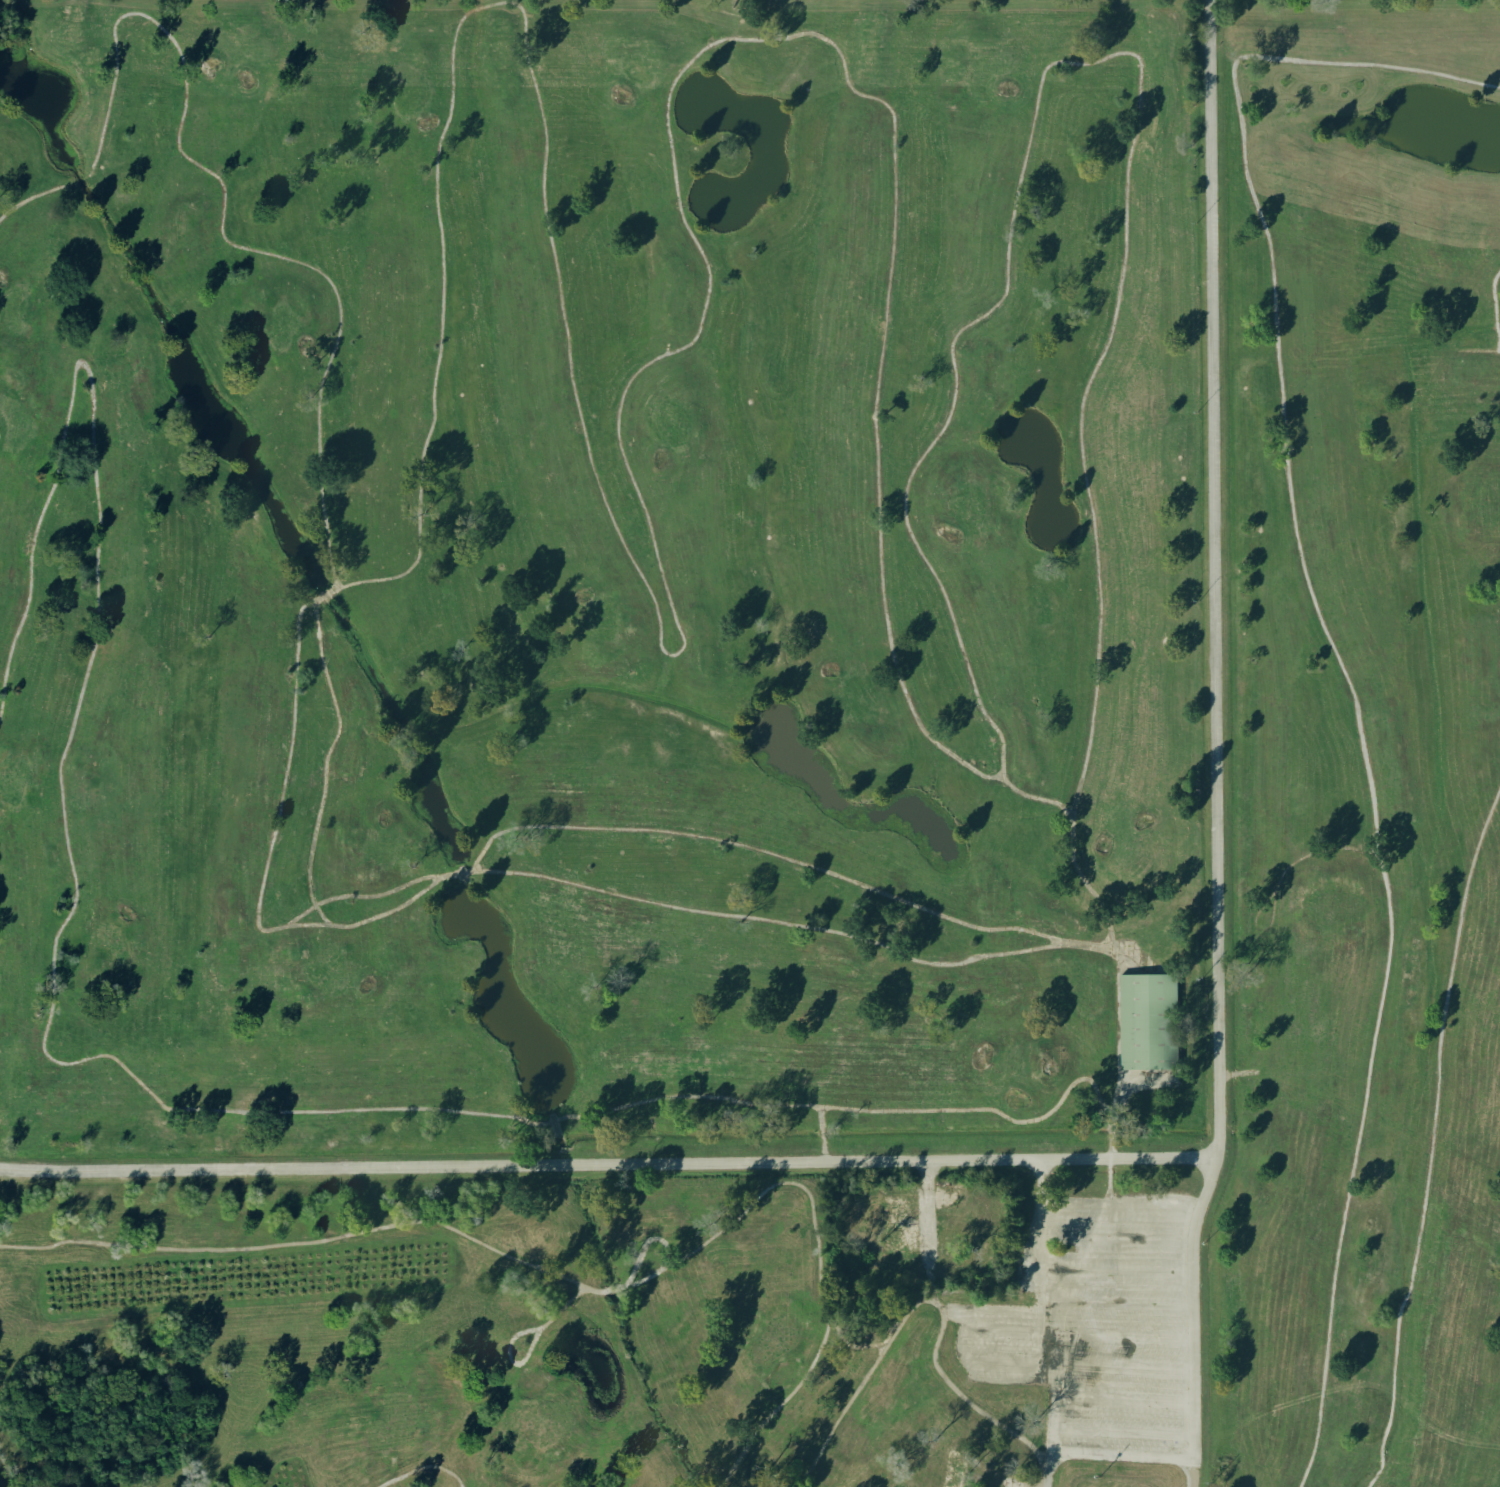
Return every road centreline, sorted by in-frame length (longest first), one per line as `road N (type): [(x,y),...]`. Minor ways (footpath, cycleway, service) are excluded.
road 1 (residential): [(1212,0),(1223,1134),(1216,1158),(0,1166)]

